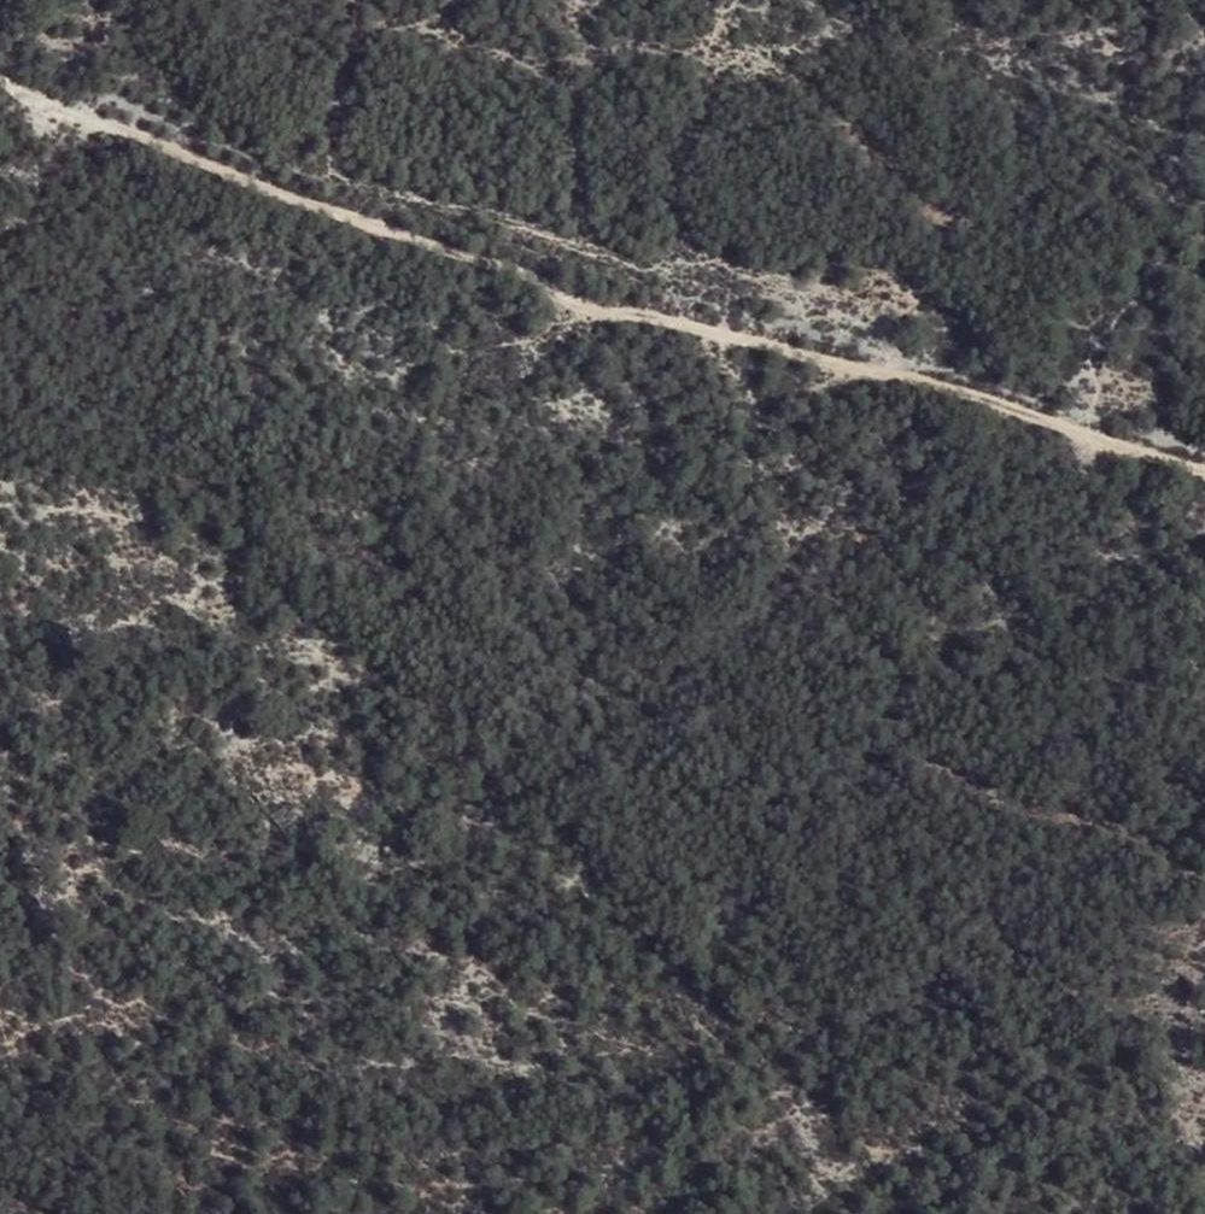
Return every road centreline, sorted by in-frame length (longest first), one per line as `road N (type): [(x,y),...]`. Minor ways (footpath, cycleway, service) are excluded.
road 1 (track): [(1204,468),(1024,408),(742,337),(253,191),(0,90)]

